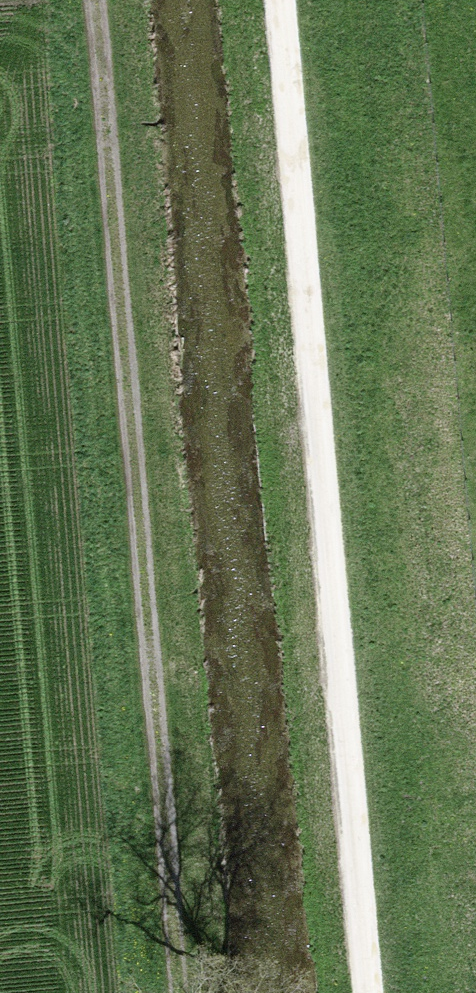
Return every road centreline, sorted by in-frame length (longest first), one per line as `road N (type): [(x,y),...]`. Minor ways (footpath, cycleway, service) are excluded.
road 1 (track): [(359,992),(275,0)]
road 2 (track): [(175,992),(94,0)]

